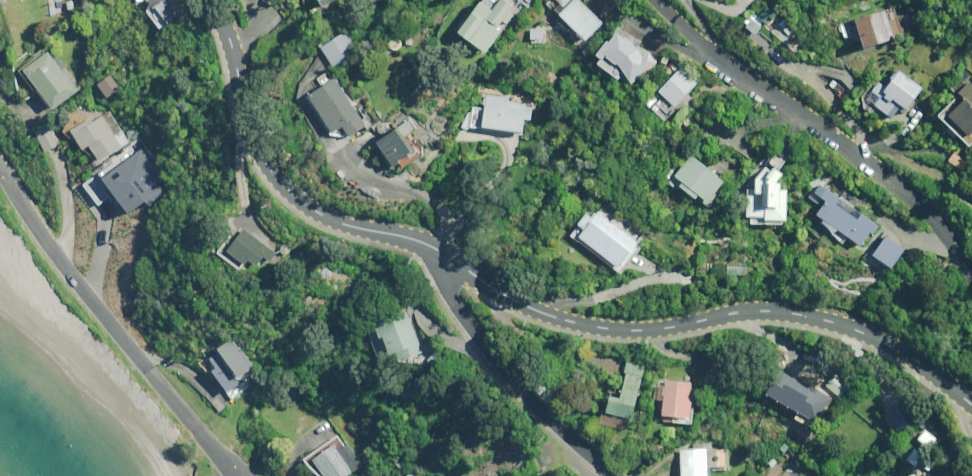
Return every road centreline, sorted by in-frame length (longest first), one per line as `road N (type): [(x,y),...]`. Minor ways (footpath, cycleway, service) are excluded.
road 1 (tertiary): [(971,406),(913,360),(829,323),(738,314),(643,331),(595,329),(525,308),(442,255)]
road 2 (residential): [(971,277),(919,206),(716,59),(653,0)]
road 3 (residential): [(237,475),(80,286),(0,169)]
road 4 (tertiary): [(442,255),(343,225),(288,191),(254,142),(232,48),(206,0)]
road 5 (residential): [(616,475),(565,434),(468,325),(443,282),(442,255)]

